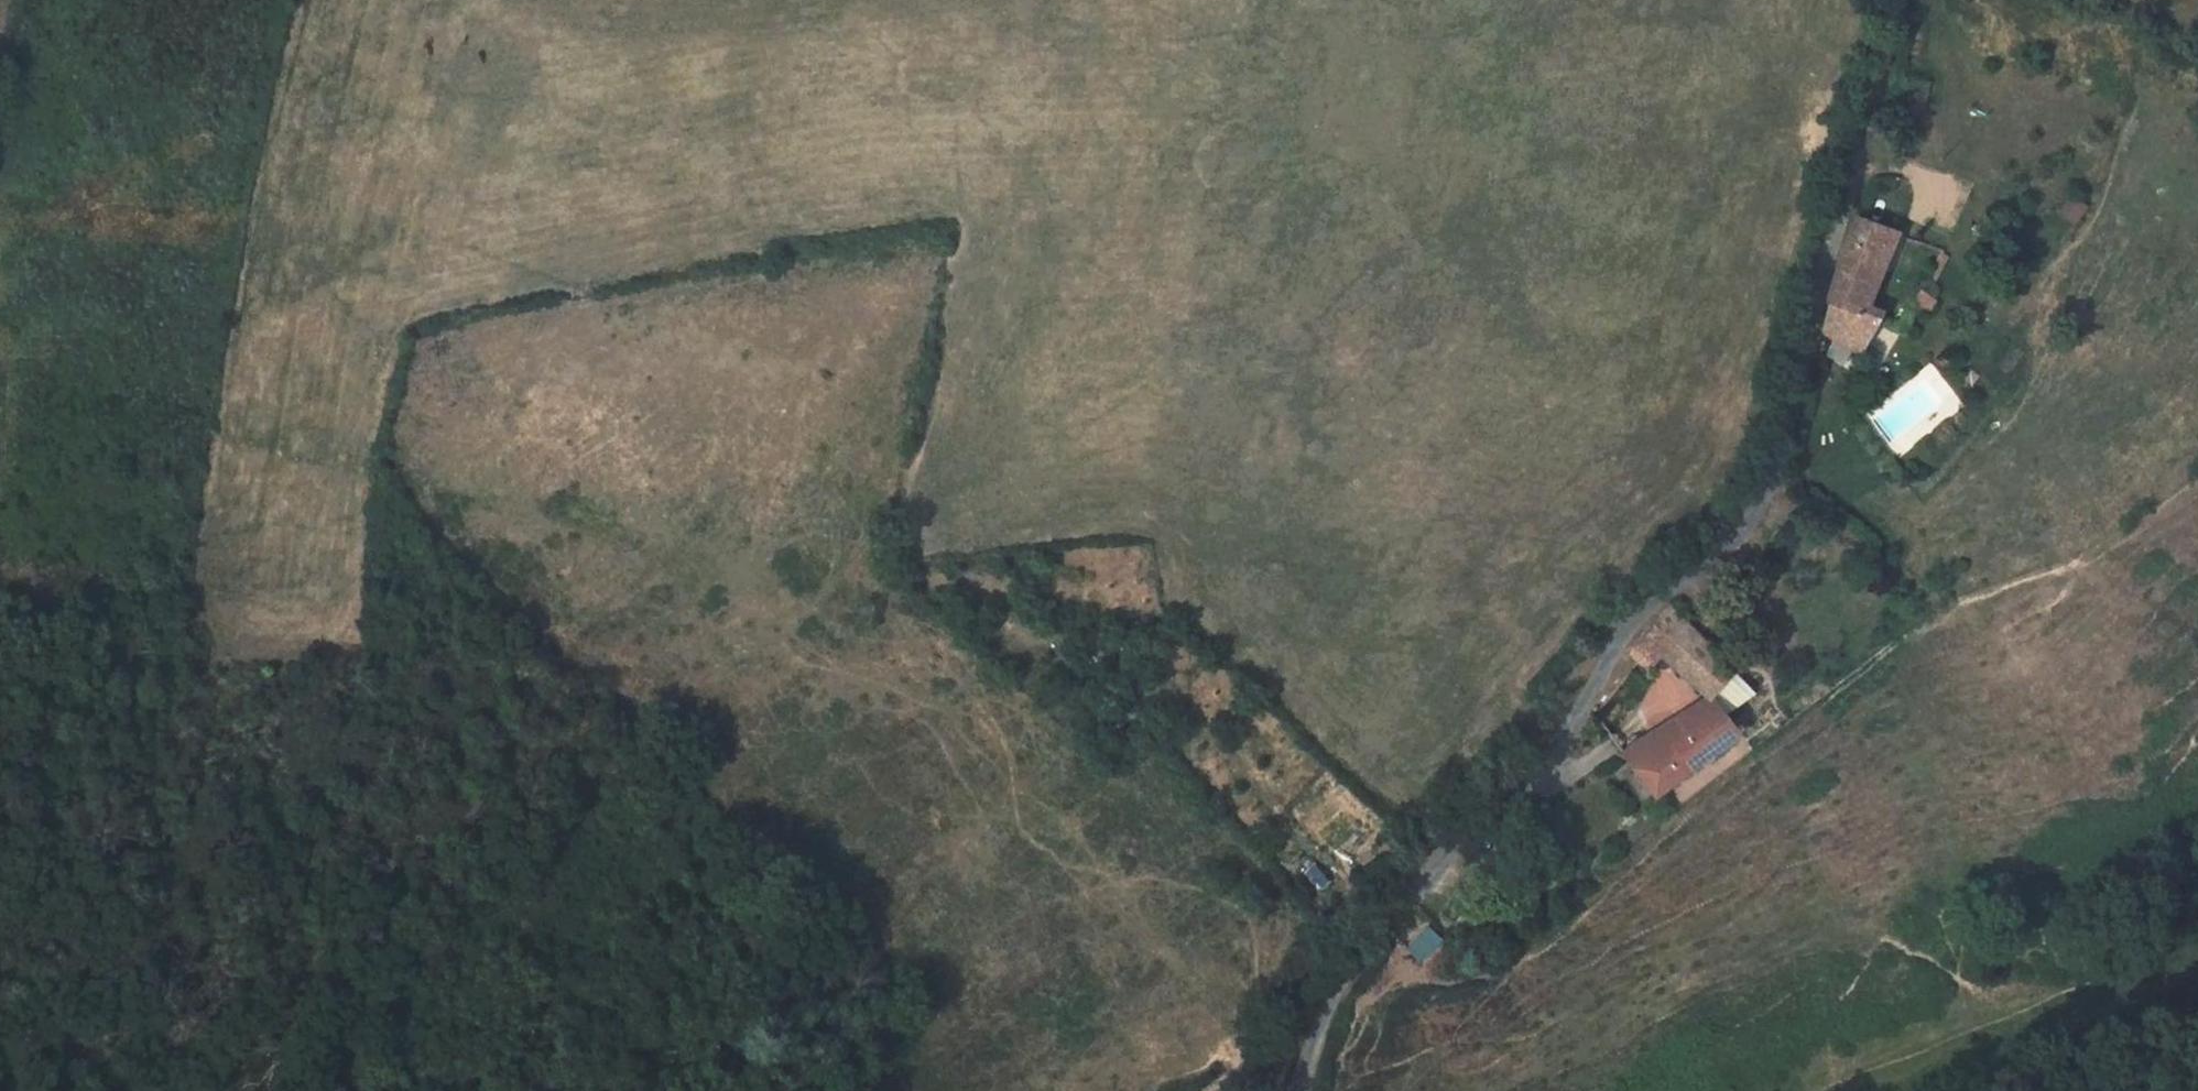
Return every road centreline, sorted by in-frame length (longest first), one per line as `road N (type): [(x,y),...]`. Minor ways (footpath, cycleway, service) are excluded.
road 1 (unclassified): [(1295,1090),(1340,990),(1418,884),(1527,785),(1584,708),(1629,623),(1729,544),(1763,496),(1789,440),(1866,139)]
road 2 (track): [(1866,139),(1894,0)]

